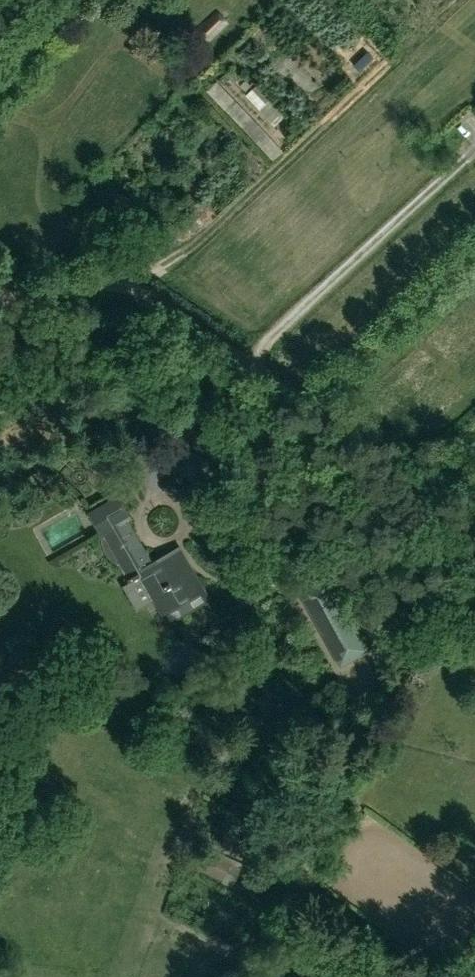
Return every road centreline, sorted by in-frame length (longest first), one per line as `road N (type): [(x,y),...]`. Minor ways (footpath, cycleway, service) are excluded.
road 1 (track): [(474,519),(121,289),(18,295),(0,282)]

